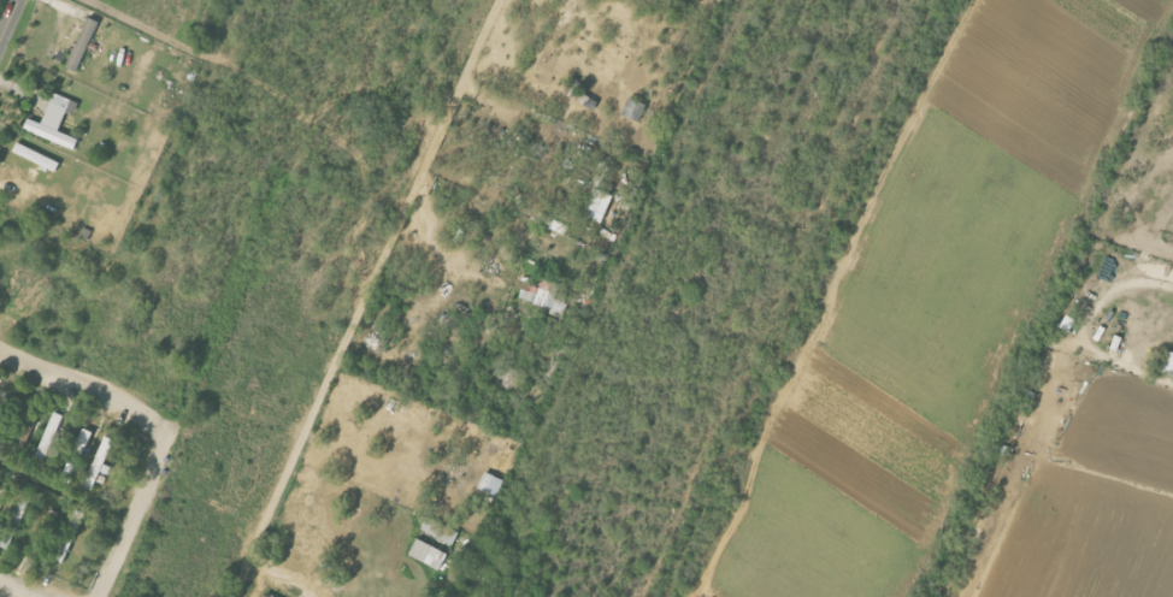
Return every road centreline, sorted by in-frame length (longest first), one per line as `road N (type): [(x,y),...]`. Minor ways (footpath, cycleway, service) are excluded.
road 1 (residential): [(166,436),(157,422),(0,354)]
road 2 (residential): [(100,596),(164,457),(166,436)]

